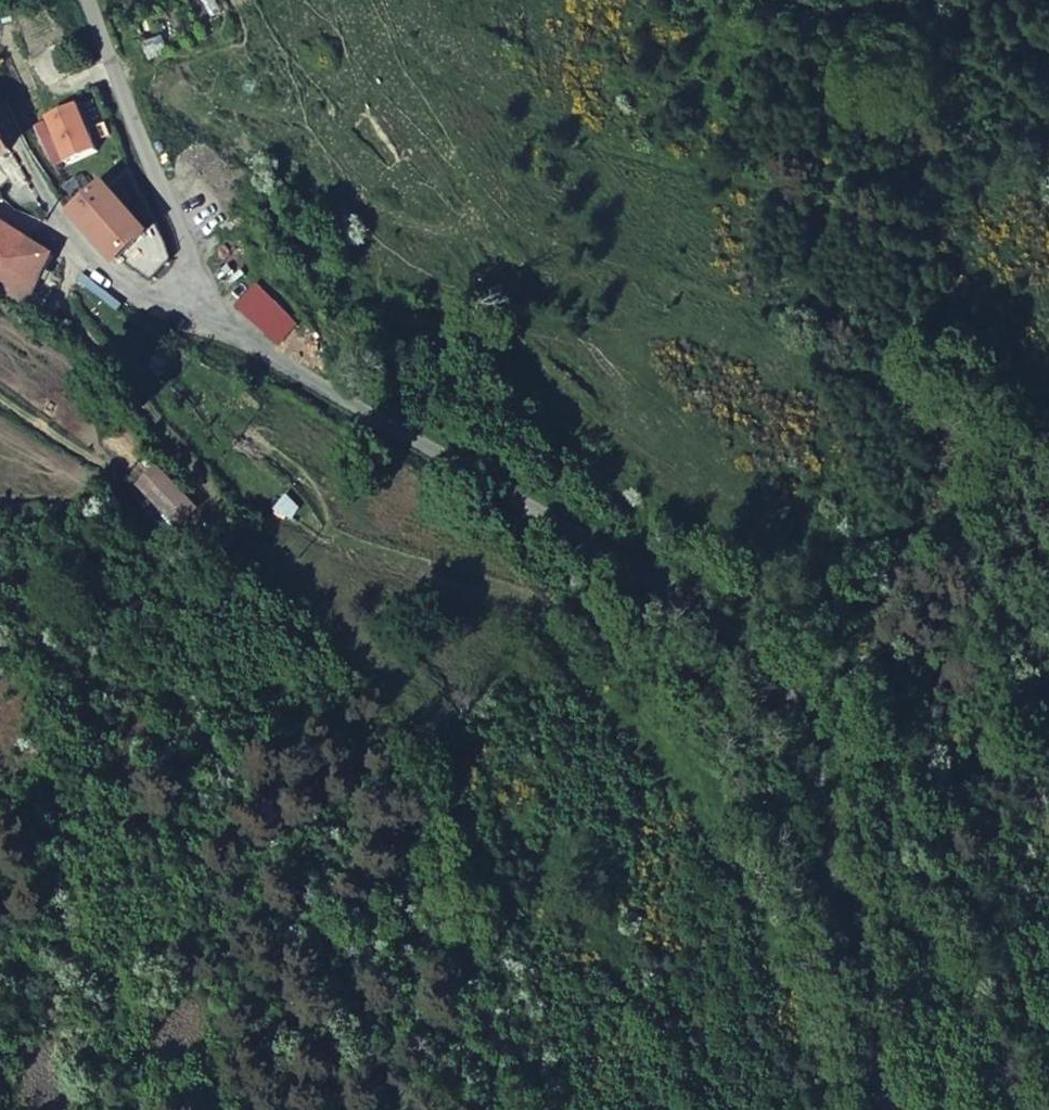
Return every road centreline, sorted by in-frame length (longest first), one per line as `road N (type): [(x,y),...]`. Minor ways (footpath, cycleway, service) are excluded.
road 1 (unclassified): [(207,322),(653,574),(768,664),(802,729),(857,1002),(889,1109)]
road 2 (unclassified): [(89,0),(210,297),(207,322)]
road 3 (unclassified): [(0,94),(67,221),(108,269),(207,322)]

